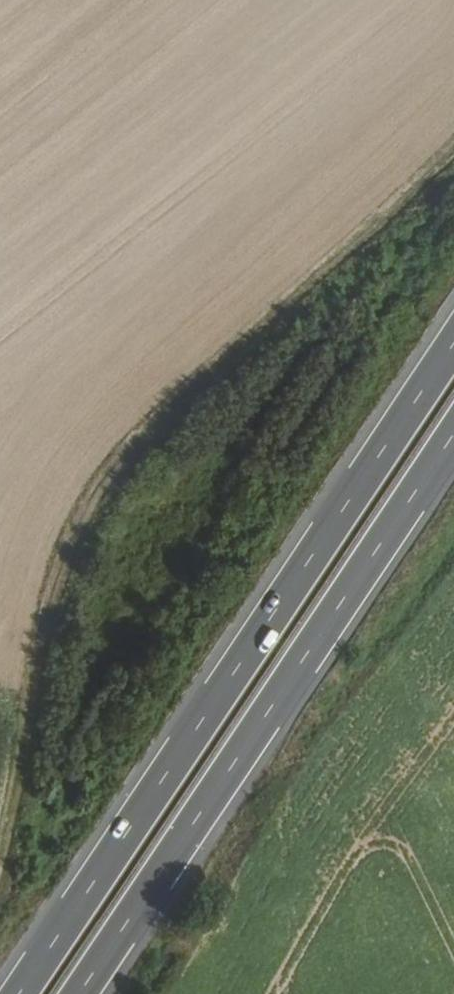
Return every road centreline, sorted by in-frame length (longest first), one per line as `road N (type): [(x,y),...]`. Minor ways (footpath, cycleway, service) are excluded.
road 1 (track): [(0,852),(80,520),(453,128)]
road 2 (trunk): [(453,344),(18,993)]
road 3 (trunk): [(81,993),(453,438)]

